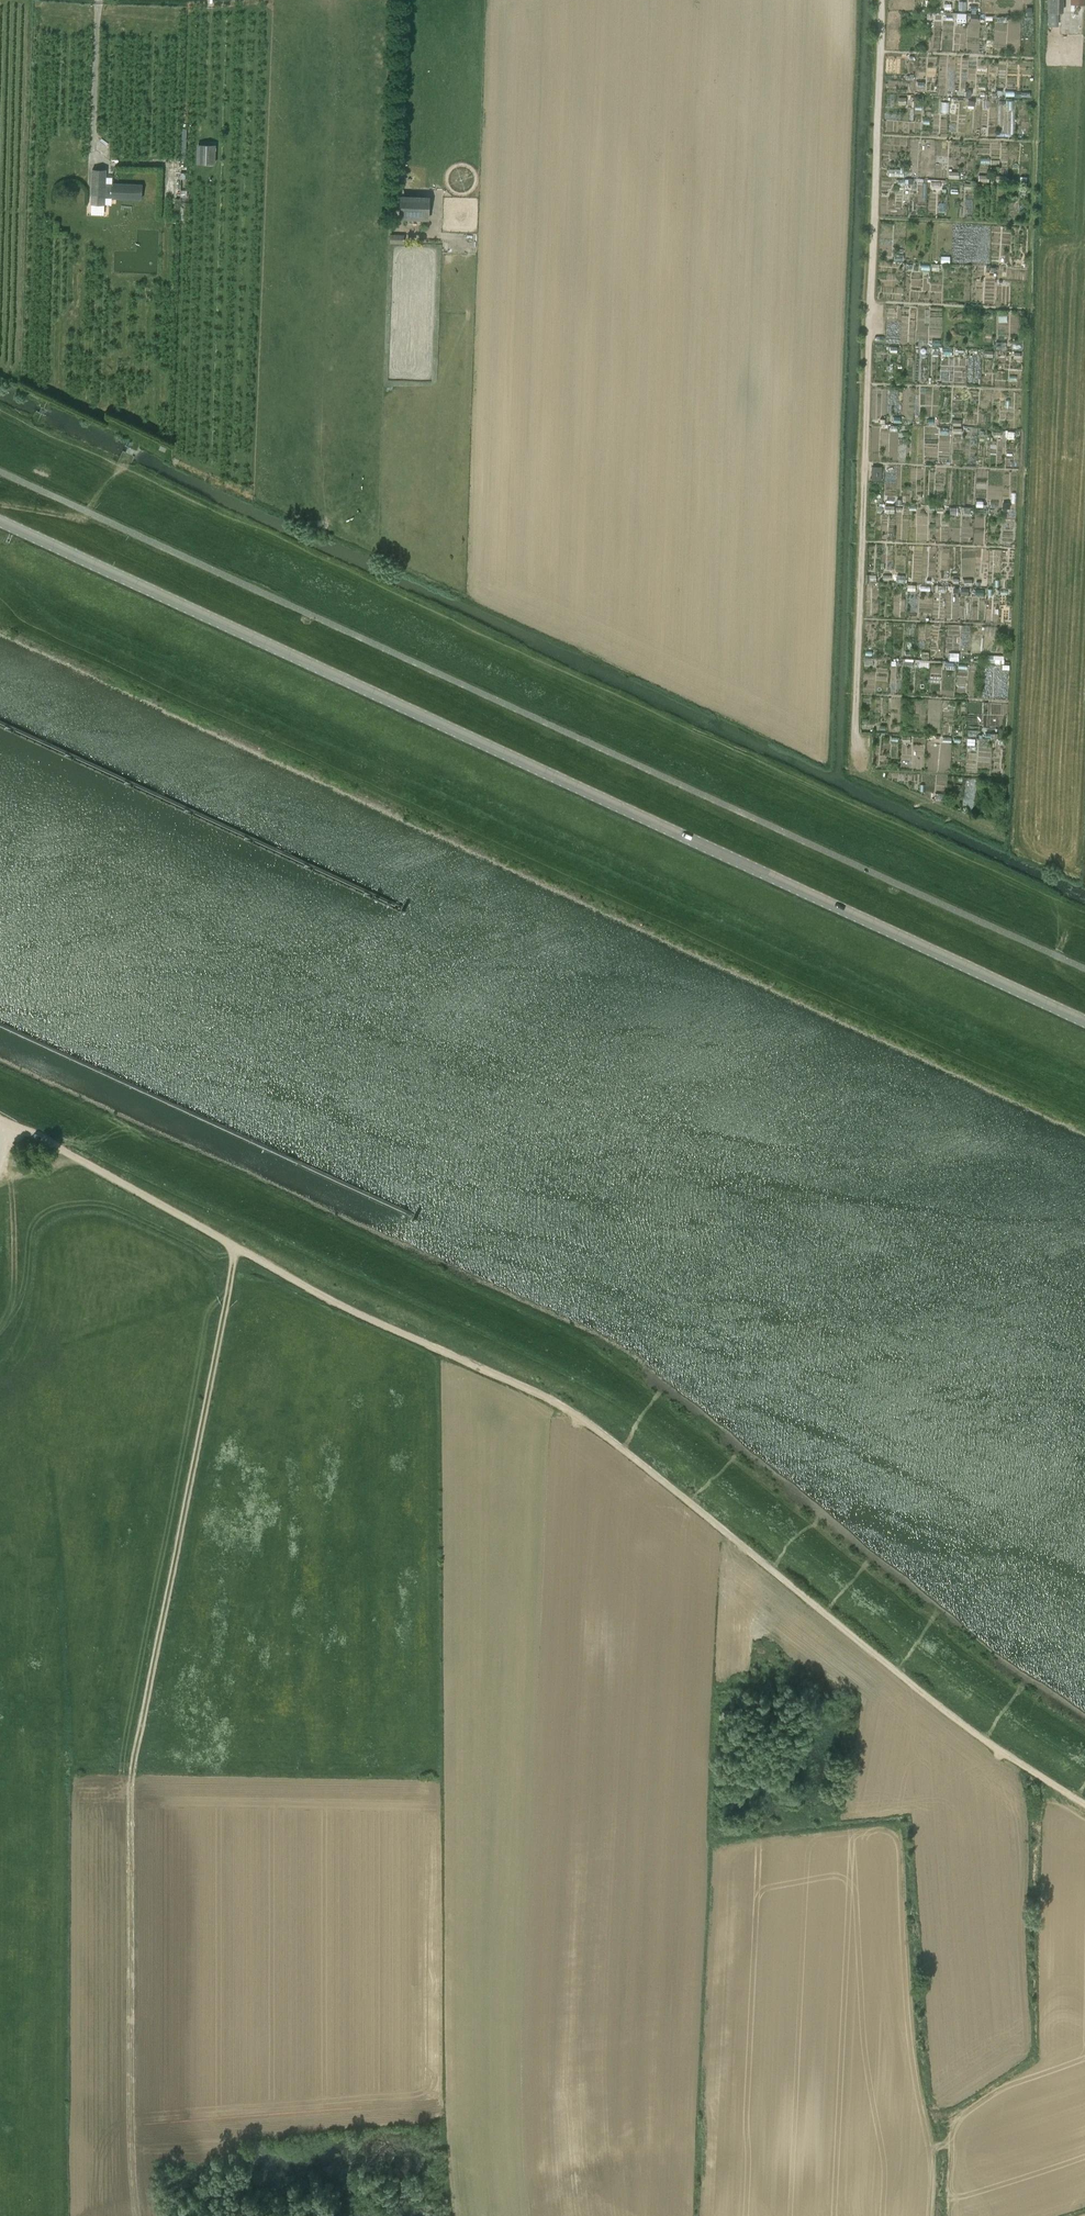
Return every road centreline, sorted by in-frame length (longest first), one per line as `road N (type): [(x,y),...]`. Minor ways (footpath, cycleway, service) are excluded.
road 1 (track): [(39,1138),(105,1158),(600,1392),(974,1694),(1084,1766)]
road 2 (primary): [(1084,1021),(0,520)]
road 3 (track): [(140,2215),(132,1778),(234,1246)]
road 4 (track): [(857,753),(881,0)]

